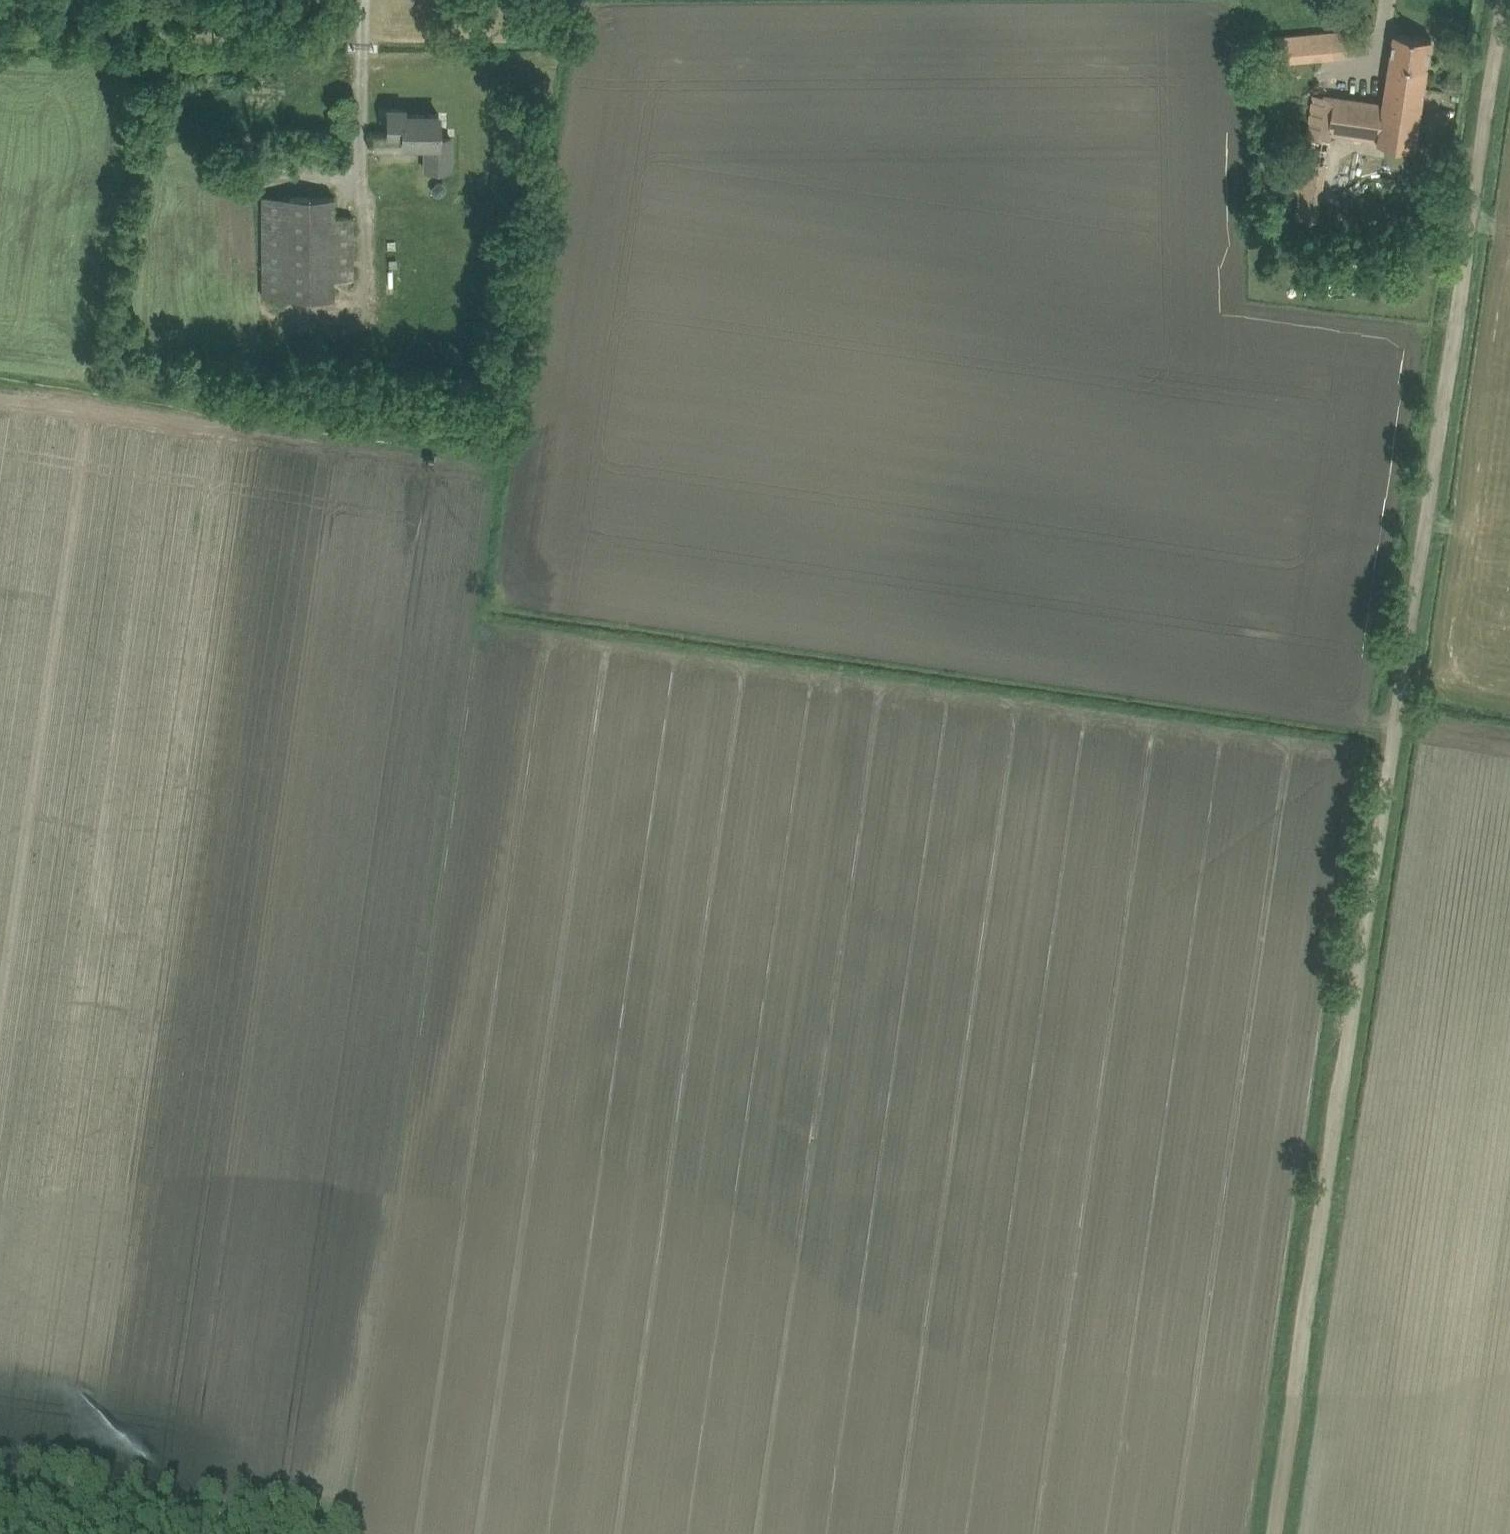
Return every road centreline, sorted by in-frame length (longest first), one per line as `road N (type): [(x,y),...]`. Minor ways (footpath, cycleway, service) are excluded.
road 1 (track): [(1280,1533),(1509,0)]

